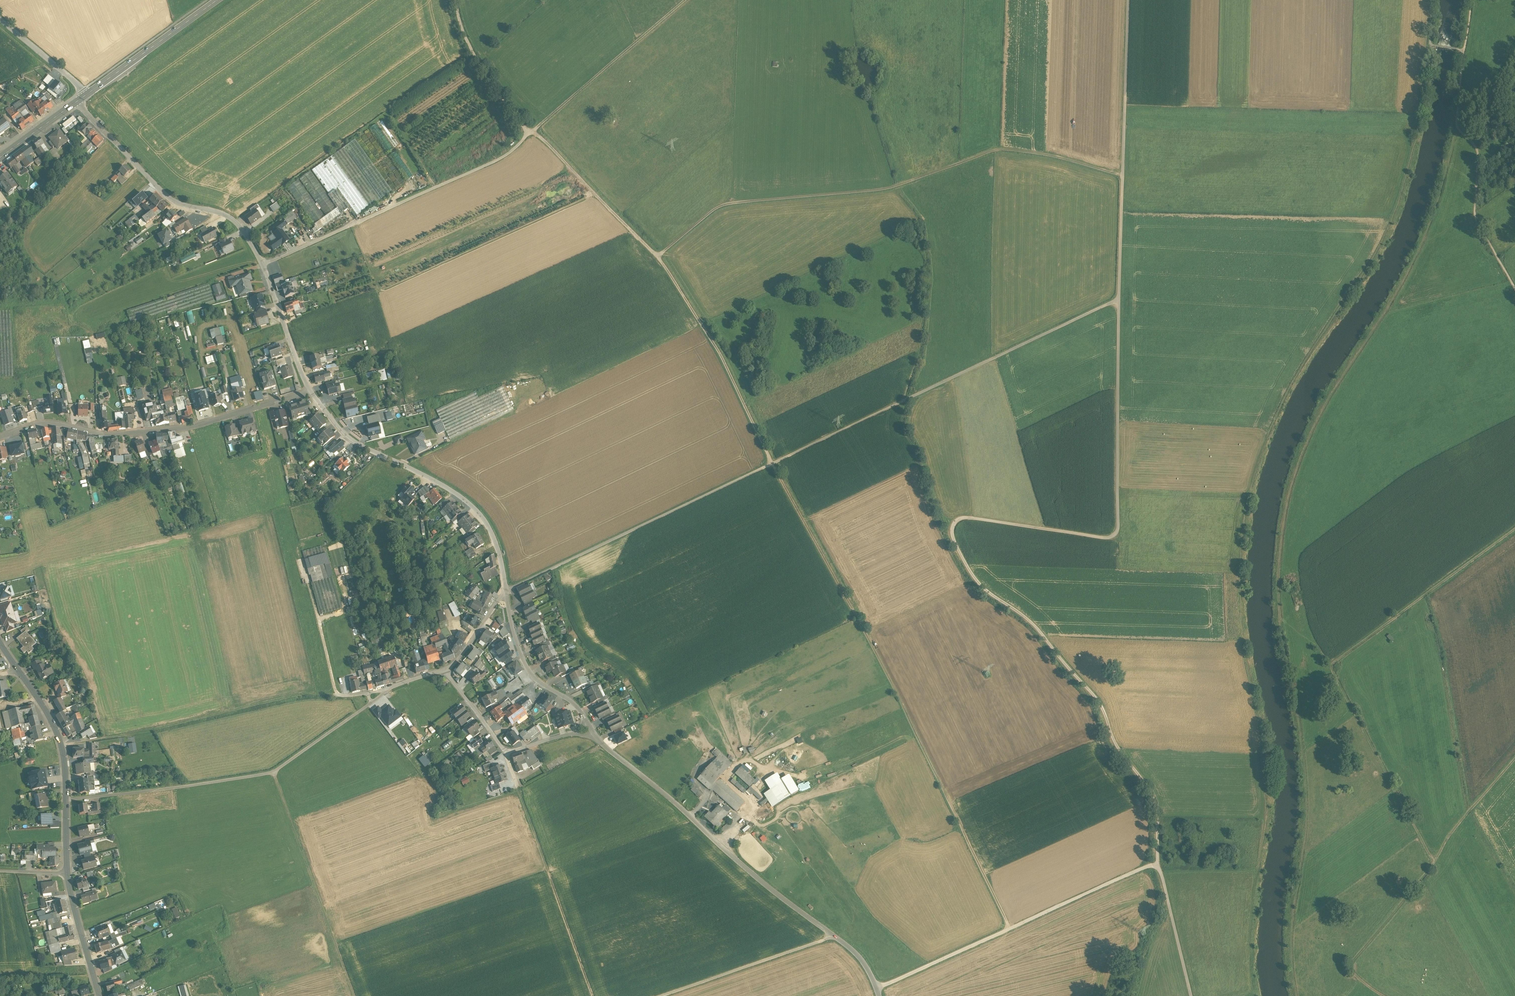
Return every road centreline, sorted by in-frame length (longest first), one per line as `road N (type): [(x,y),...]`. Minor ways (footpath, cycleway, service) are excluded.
road 1 (track): [(1128,0),(1118,534),(971,518),(955,521),(952,536),(987,591),(1029,619),(1103,705),(1119,745),(1157,801),(1159,865)]
road 2 (track): [(1011,930),(722,355),(658,256),(532,130)]
road 3 (track): [(508,591),(1119,303)]
road 4 (track): [(658,256),(725,206),(892,190),(997,151),(1051,156),(1123,176)]
road 5 (track): [(460,0),(474,51),(530,132),(498,160),(263,264)]
road 6 (track): [(1514,529),(1334,664),(1437,863)]
road 7 (unclassified): [(76,102),(165,194),(240,226),(311,391)]
road 8 (unclassified): [(597,738),(859,955),(881,995)]
road 9 (tertiary): [(101,995),(67,874),(62,746),(0,641)]
road 10 (track): [(307,573),(338,696),(306,696),(107,739)]
road 11 (residential): [(0,437),(40,425),(107,435),(187,428),(311,391)]
road 12 (track): [(879,989),(1159,865)]
road 13 (track): [(1514,762),(1355,962),(1355,973),(1385,995)]
road 14 (unclassified): [(311,391),(351,440),(479,509),(505,561),(509,596)]
road 15 (track): [(385,690),(276,773),(118,795)]
road 16 (track): [(357,995),(276,773)]
road 17 (track): [(594,995),(520,788)]
road 18 (track): [(530,132),(684,0)]
road 19 (track): [(665,995),(836,936)]
road 20 (track): [(1462,130),(1481,152),(1479,225),(1514,286)]
road 21 (primary): [(87,94),(218,0)]
road 22 (unclassified): [(509,596),(529,671),(586,721)]
road 23 (track): [(1159,865),(1194,995)]

